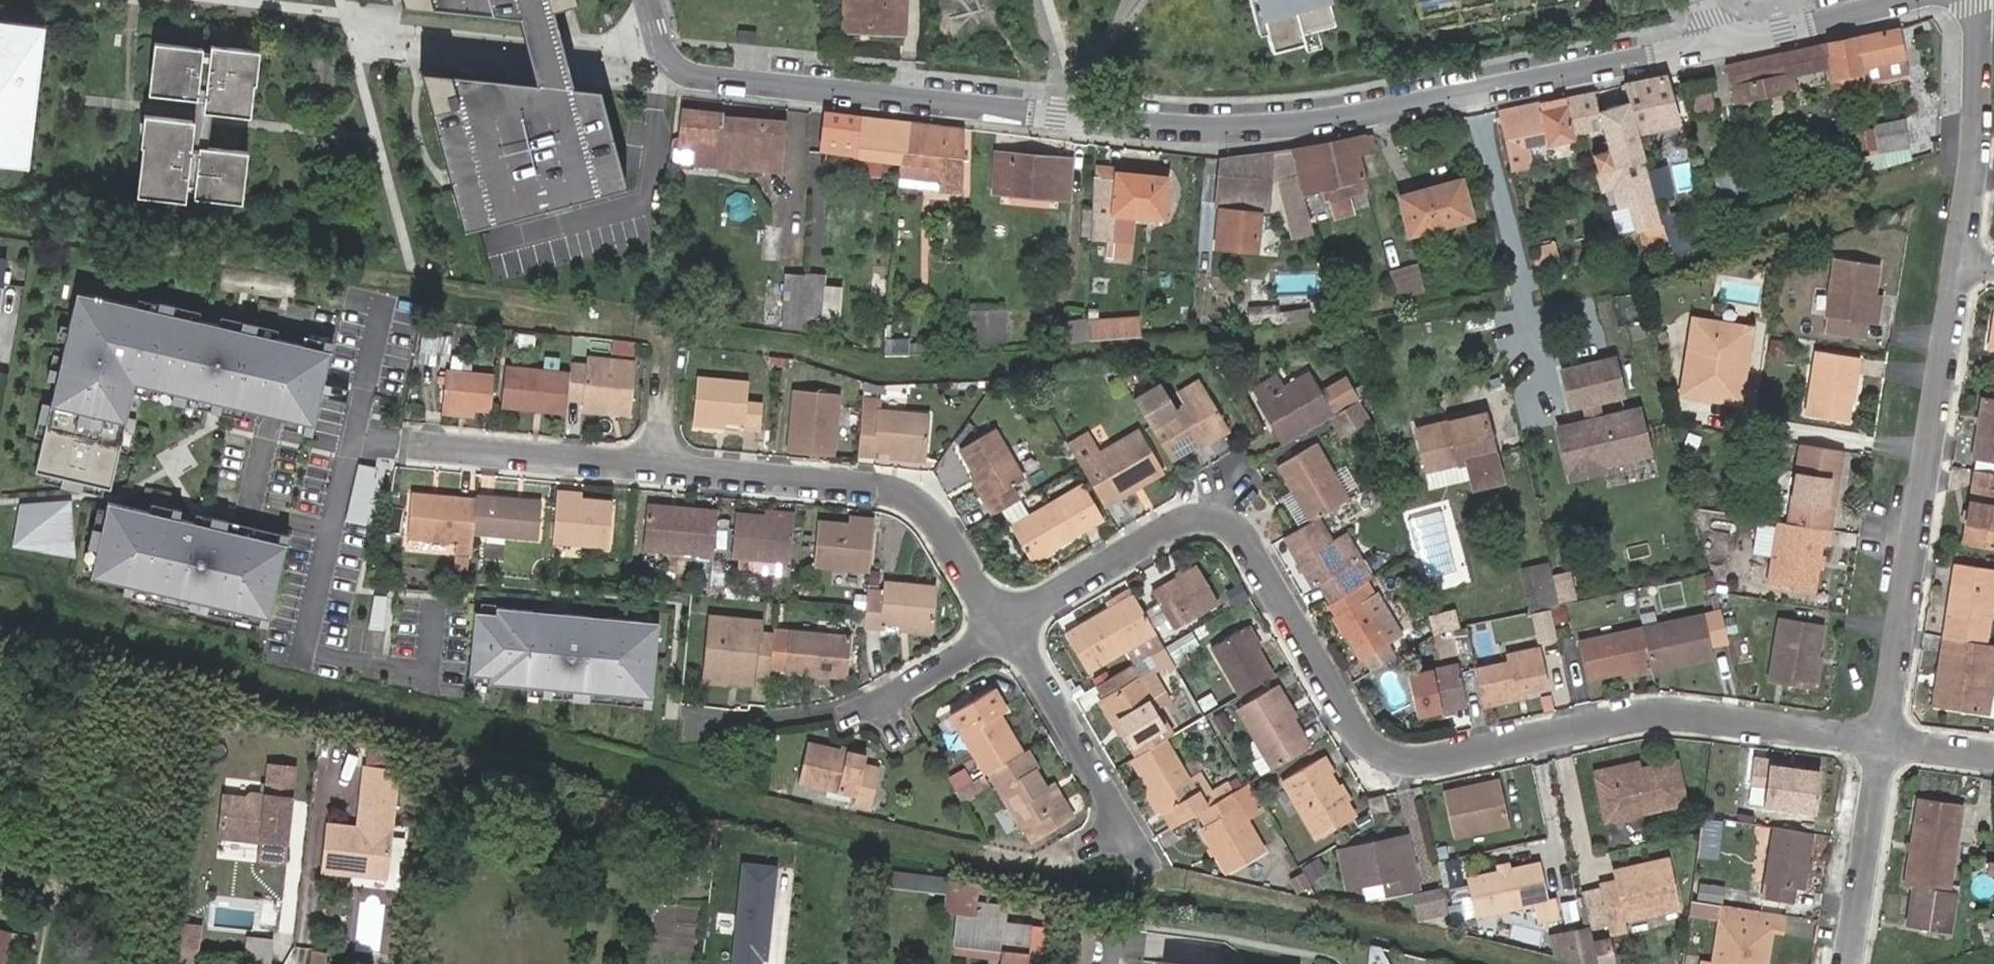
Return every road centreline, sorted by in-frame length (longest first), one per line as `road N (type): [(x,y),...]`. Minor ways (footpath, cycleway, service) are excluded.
road 1 (residential): [(1713,41),(1258,127),(1173,124),(689,77),(669,0)]
road 2 (residential): [(1008,625),(1191,512),(1240,526),(1365,751),(1409,762),(1651,715),(1889,742)]
road 3 (residential): [(399,443),(867,483),(931,514),(1008,625)]
road 4 (residential): [(1889,742),(1962,264)]
road 5 (residential): [(713,723),(883,702),(1008,625)]
road 6 (residential): [(1962,264),(1978,138),(1982,0)]
road 7 (residential): [(1008,625),(1133,835)]
road 8 (residential): [(1855,963),(1889,742)]
road 9 (residential): [(1713,41),(1876,0)]

